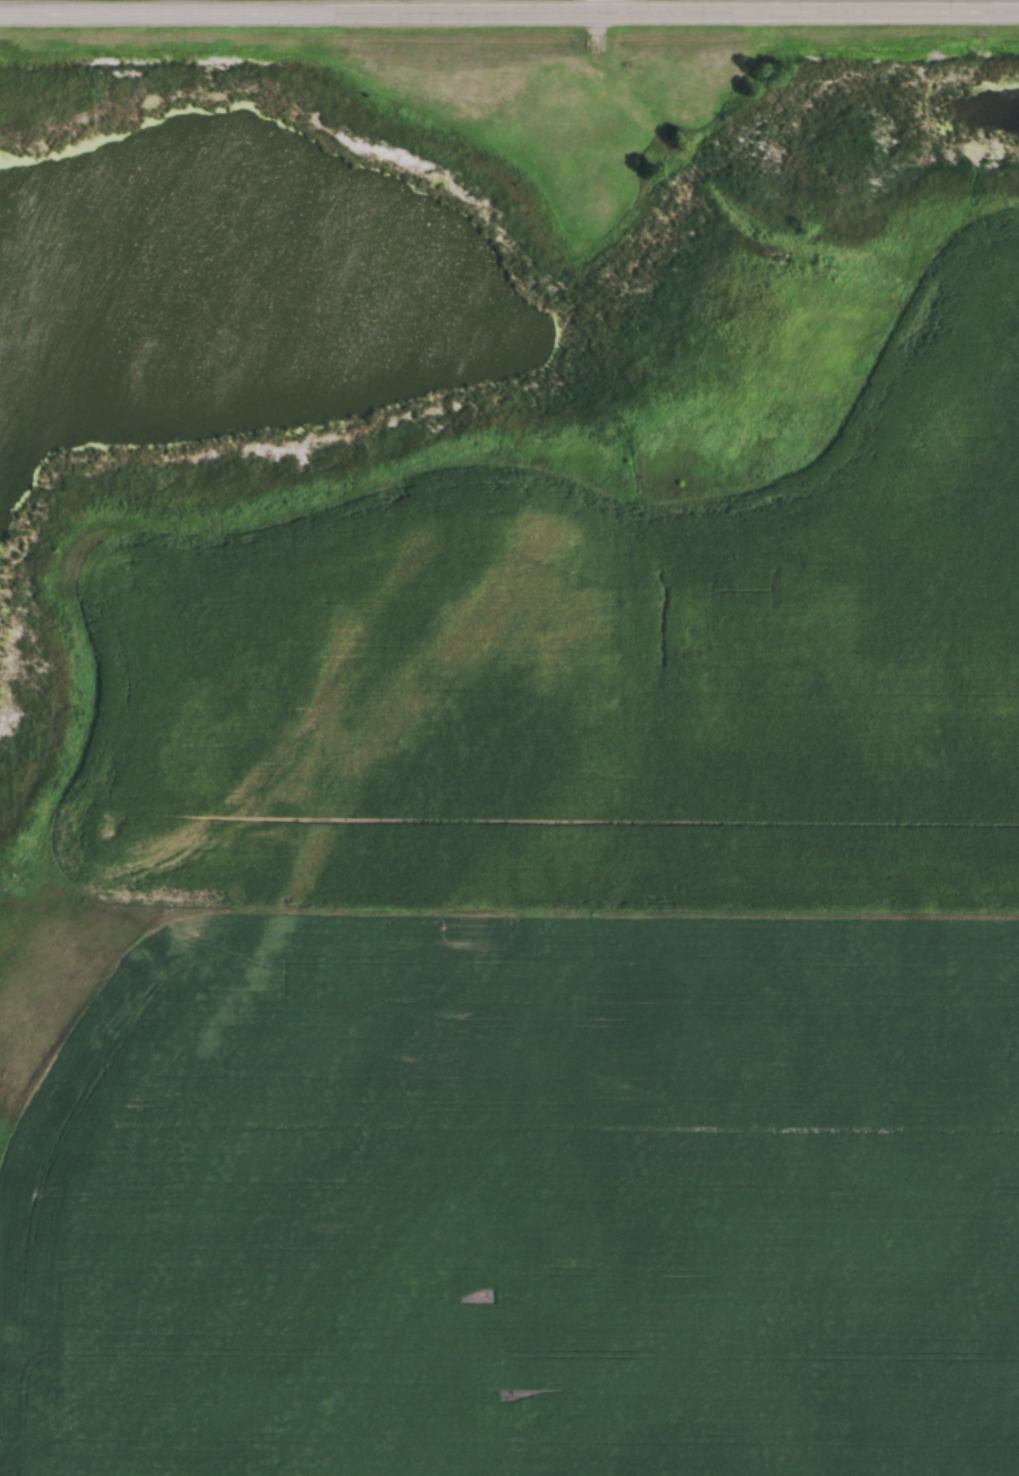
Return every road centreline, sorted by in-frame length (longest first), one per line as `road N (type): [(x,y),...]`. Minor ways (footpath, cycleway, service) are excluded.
road 1 (secondary): [(1018,18),(0,16)]

